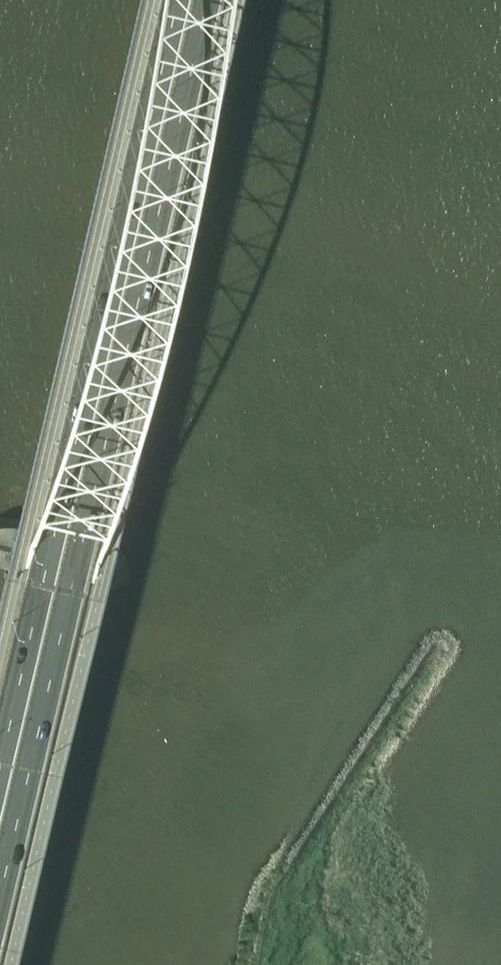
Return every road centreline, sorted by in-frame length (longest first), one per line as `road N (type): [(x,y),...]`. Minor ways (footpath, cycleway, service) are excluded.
road 1 (motorway): [(0,854),(196,0)]
road 2 (motorway): [(167,0),(0,730)]

